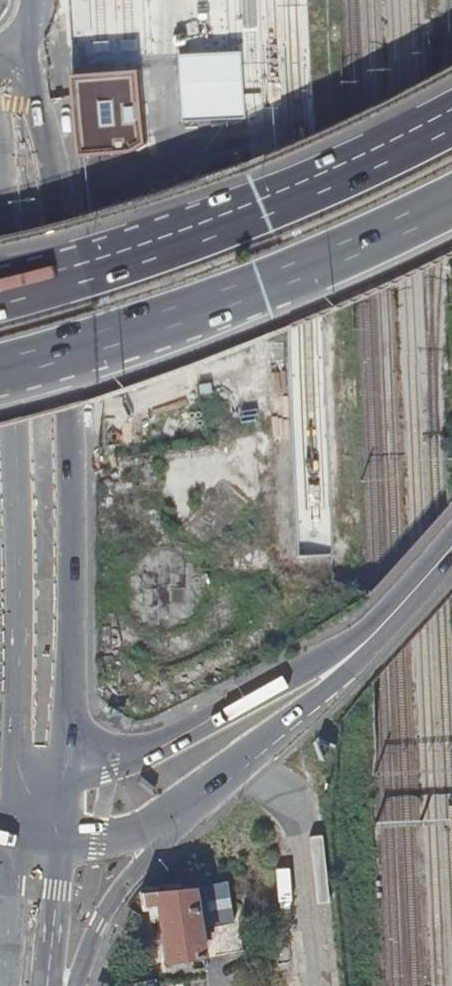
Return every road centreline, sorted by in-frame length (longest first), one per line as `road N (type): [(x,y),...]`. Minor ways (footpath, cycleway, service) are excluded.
road 1 (secondary): [(71,773),(61,183),(22,48)]
road 2 (secondary): [(0,176),(16,792)]
road 3 (motorway): [(451,119),(205,232),(0,294)]
road 4 (motorway): [(0,362),(278,273),(451,190)]
road 5 (secondary): [(451,523),(363,626),(327,653),(125,755),(71,773)]
road 6 (secondary): [(158,835),(368,655),(451,559)]
road 7 (secondary): [(62,985),(158,835)]
road 8 (secondary): [(48,985),(63,835)]
road 9 (secondary): [(14,835),(0,978)]

